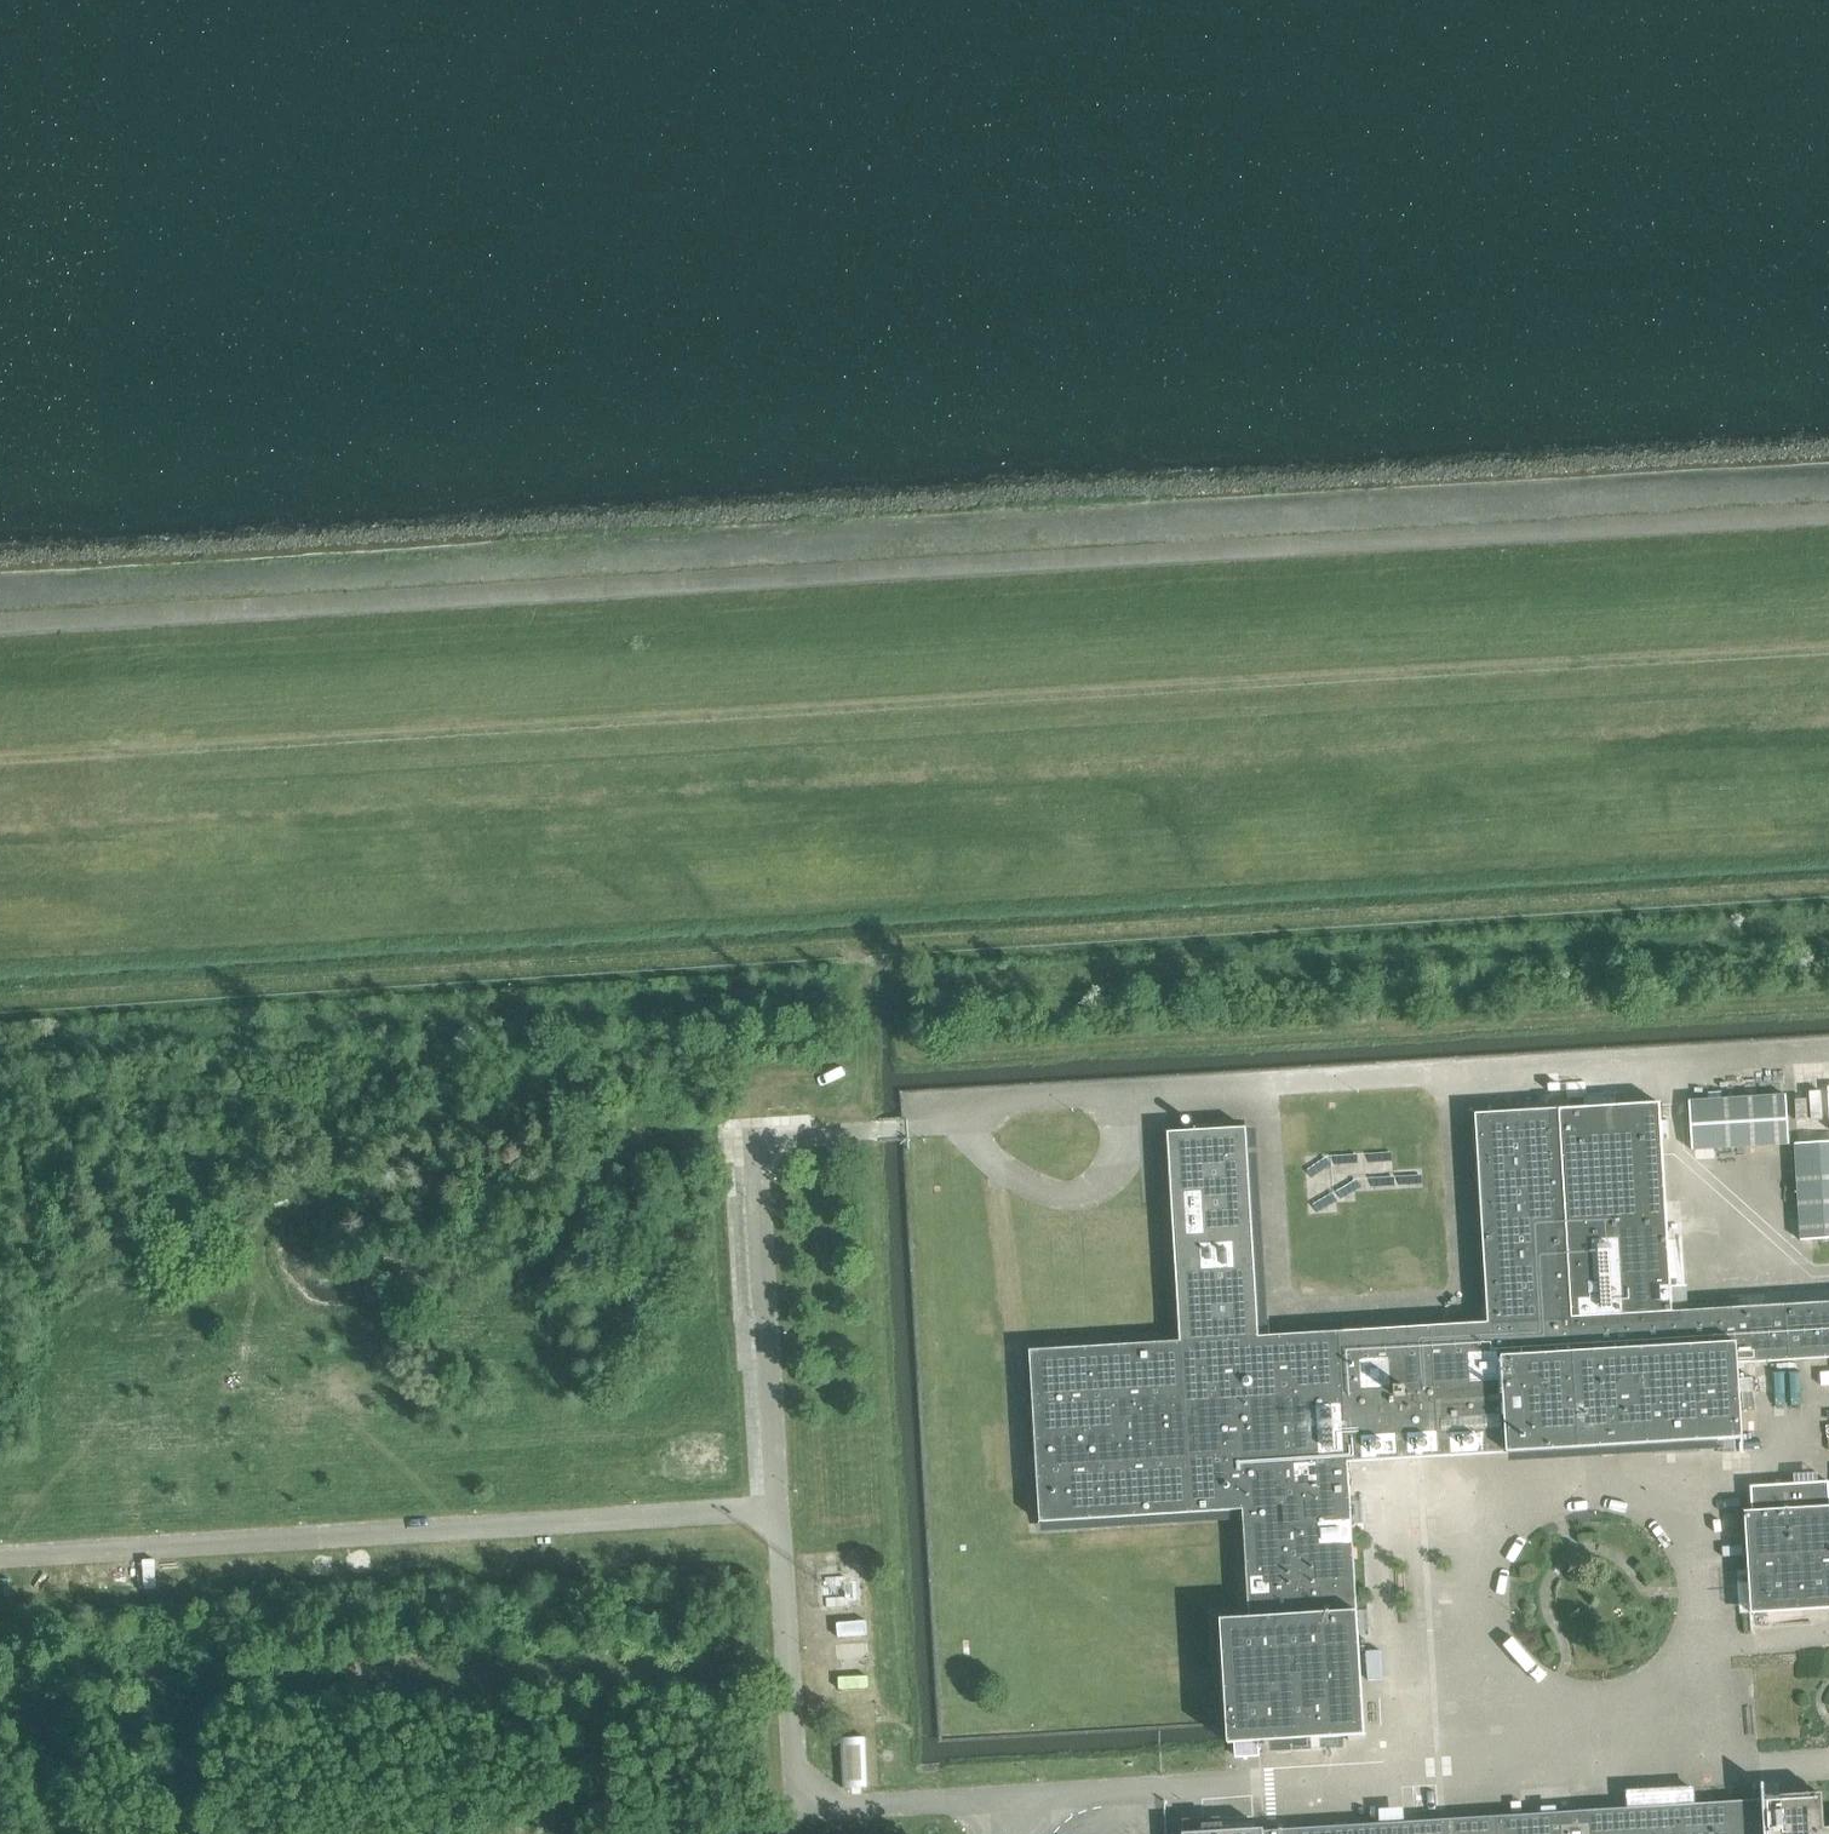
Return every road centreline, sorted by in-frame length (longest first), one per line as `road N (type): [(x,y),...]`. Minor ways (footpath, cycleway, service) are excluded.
road 1 (track): [(1828,656),(0,765)]

